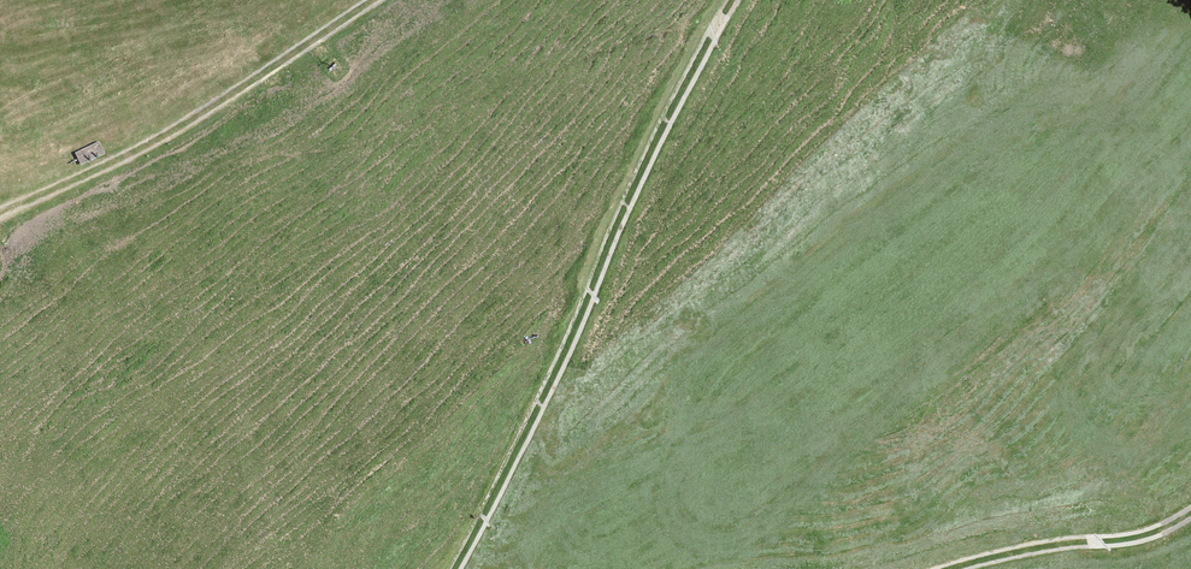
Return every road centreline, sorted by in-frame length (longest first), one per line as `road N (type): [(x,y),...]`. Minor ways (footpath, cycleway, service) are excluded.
road 1 (track): [(736,0),(538,413),(453,568)]
road 2 (track): [(0,204),(382,0)]
road 3 (track): [(953,568),(1002,552),(1125,540),(1190,511)]

